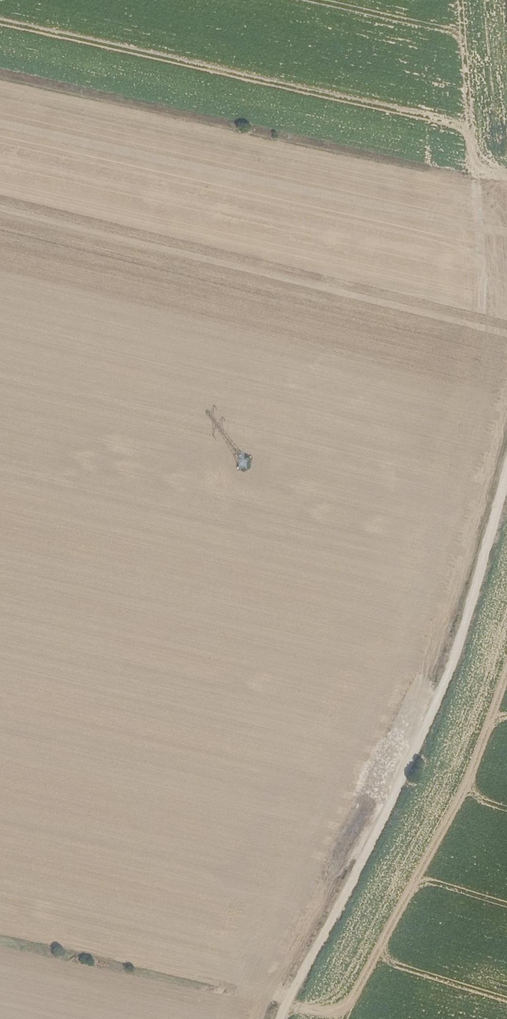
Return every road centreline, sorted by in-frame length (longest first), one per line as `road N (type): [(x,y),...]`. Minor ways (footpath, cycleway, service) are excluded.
road 1 (track): [(281,1018),(452,669),(506,482)]

